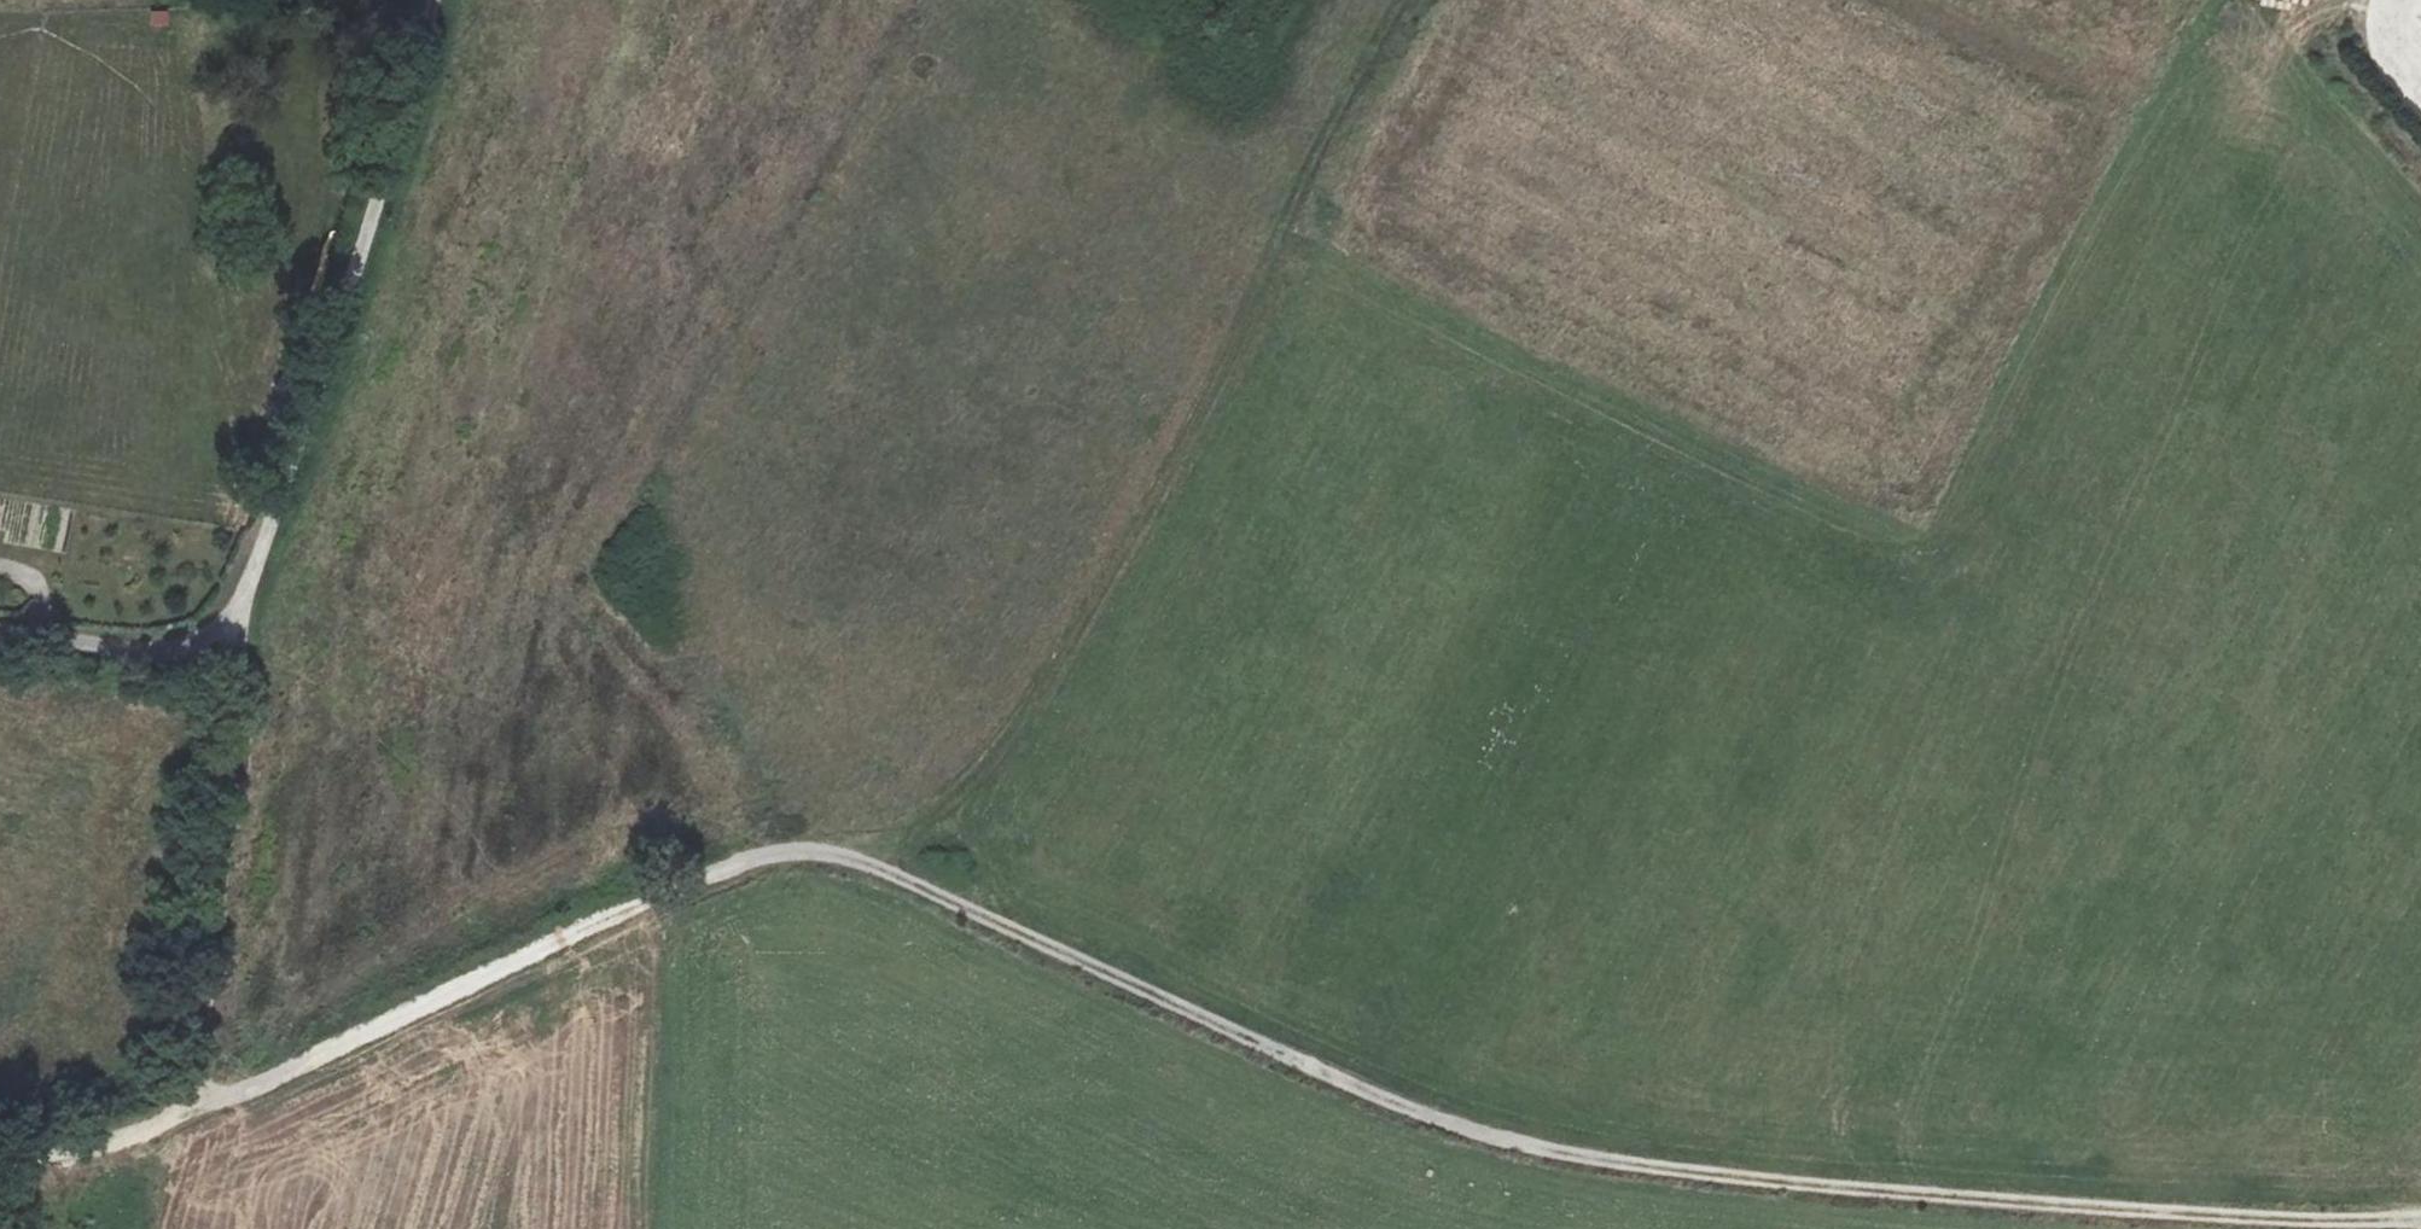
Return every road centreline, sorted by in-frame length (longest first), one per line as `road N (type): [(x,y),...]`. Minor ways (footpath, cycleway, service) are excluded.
road 1 (track): [(191,1103),(234,1094),(490,965),(748,860),(791,853),(847,858),(1406,1108),(1502,1141),(1650,1168),(2079,1209),(2420,1222)]
road 2 (unclassified): [(433,0),(329,363),(229,635),(138,657),(0,629)]
road 3 (track): [(229,635),(239,691),(191,1103)]
road 4 (track): [(2293,0),(2307,43),(2420,169)]
road 5 (track): [(191,1103),(149,1126),(0,1164)]

